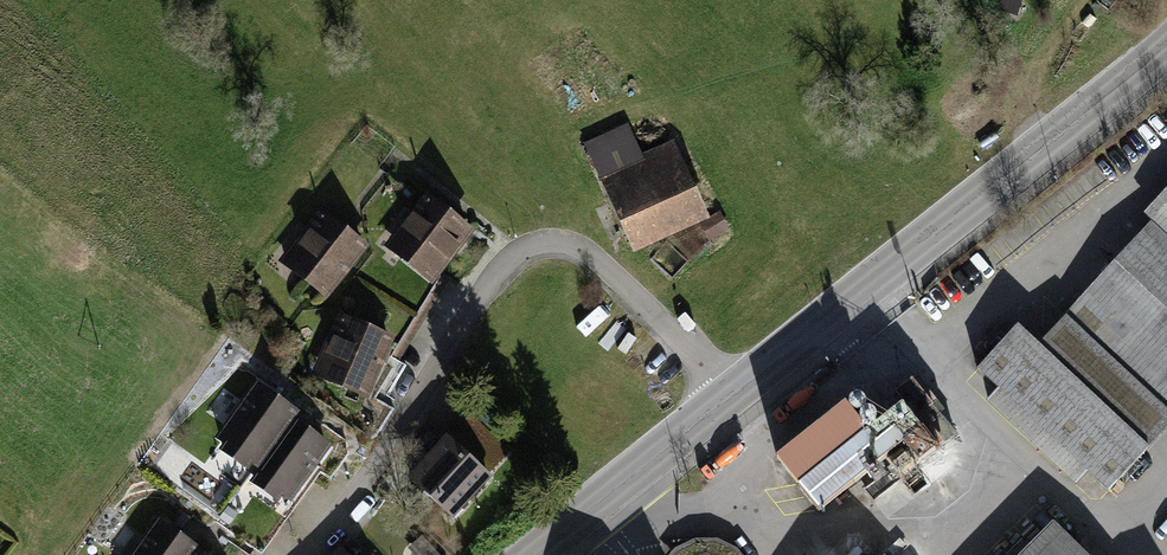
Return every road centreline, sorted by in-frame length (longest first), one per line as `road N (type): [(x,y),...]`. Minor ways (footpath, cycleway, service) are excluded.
road 1 (residential): [(299,554),(428,362),(508,259),(543,237),(583,254),(728,399)]
road 2 (tertiary): [(728,399),(1166,46)]
road 3 (tertiary): [(531,554),(728,399)]

